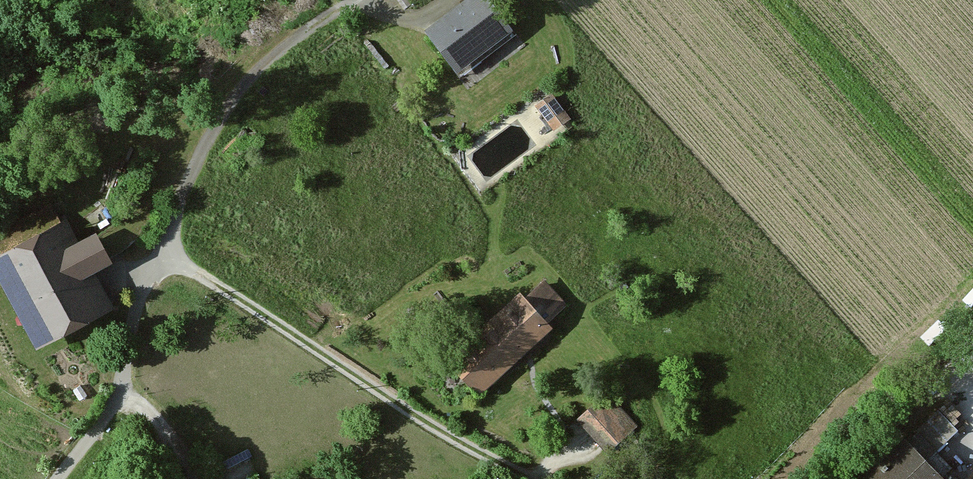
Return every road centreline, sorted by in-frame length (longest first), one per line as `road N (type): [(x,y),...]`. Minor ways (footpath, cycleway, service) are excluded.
road 1 (track): [(166,254),(522,478)]
road 2 (unclassified): [(166,254),(192,172),(226,112),(369,0)]

